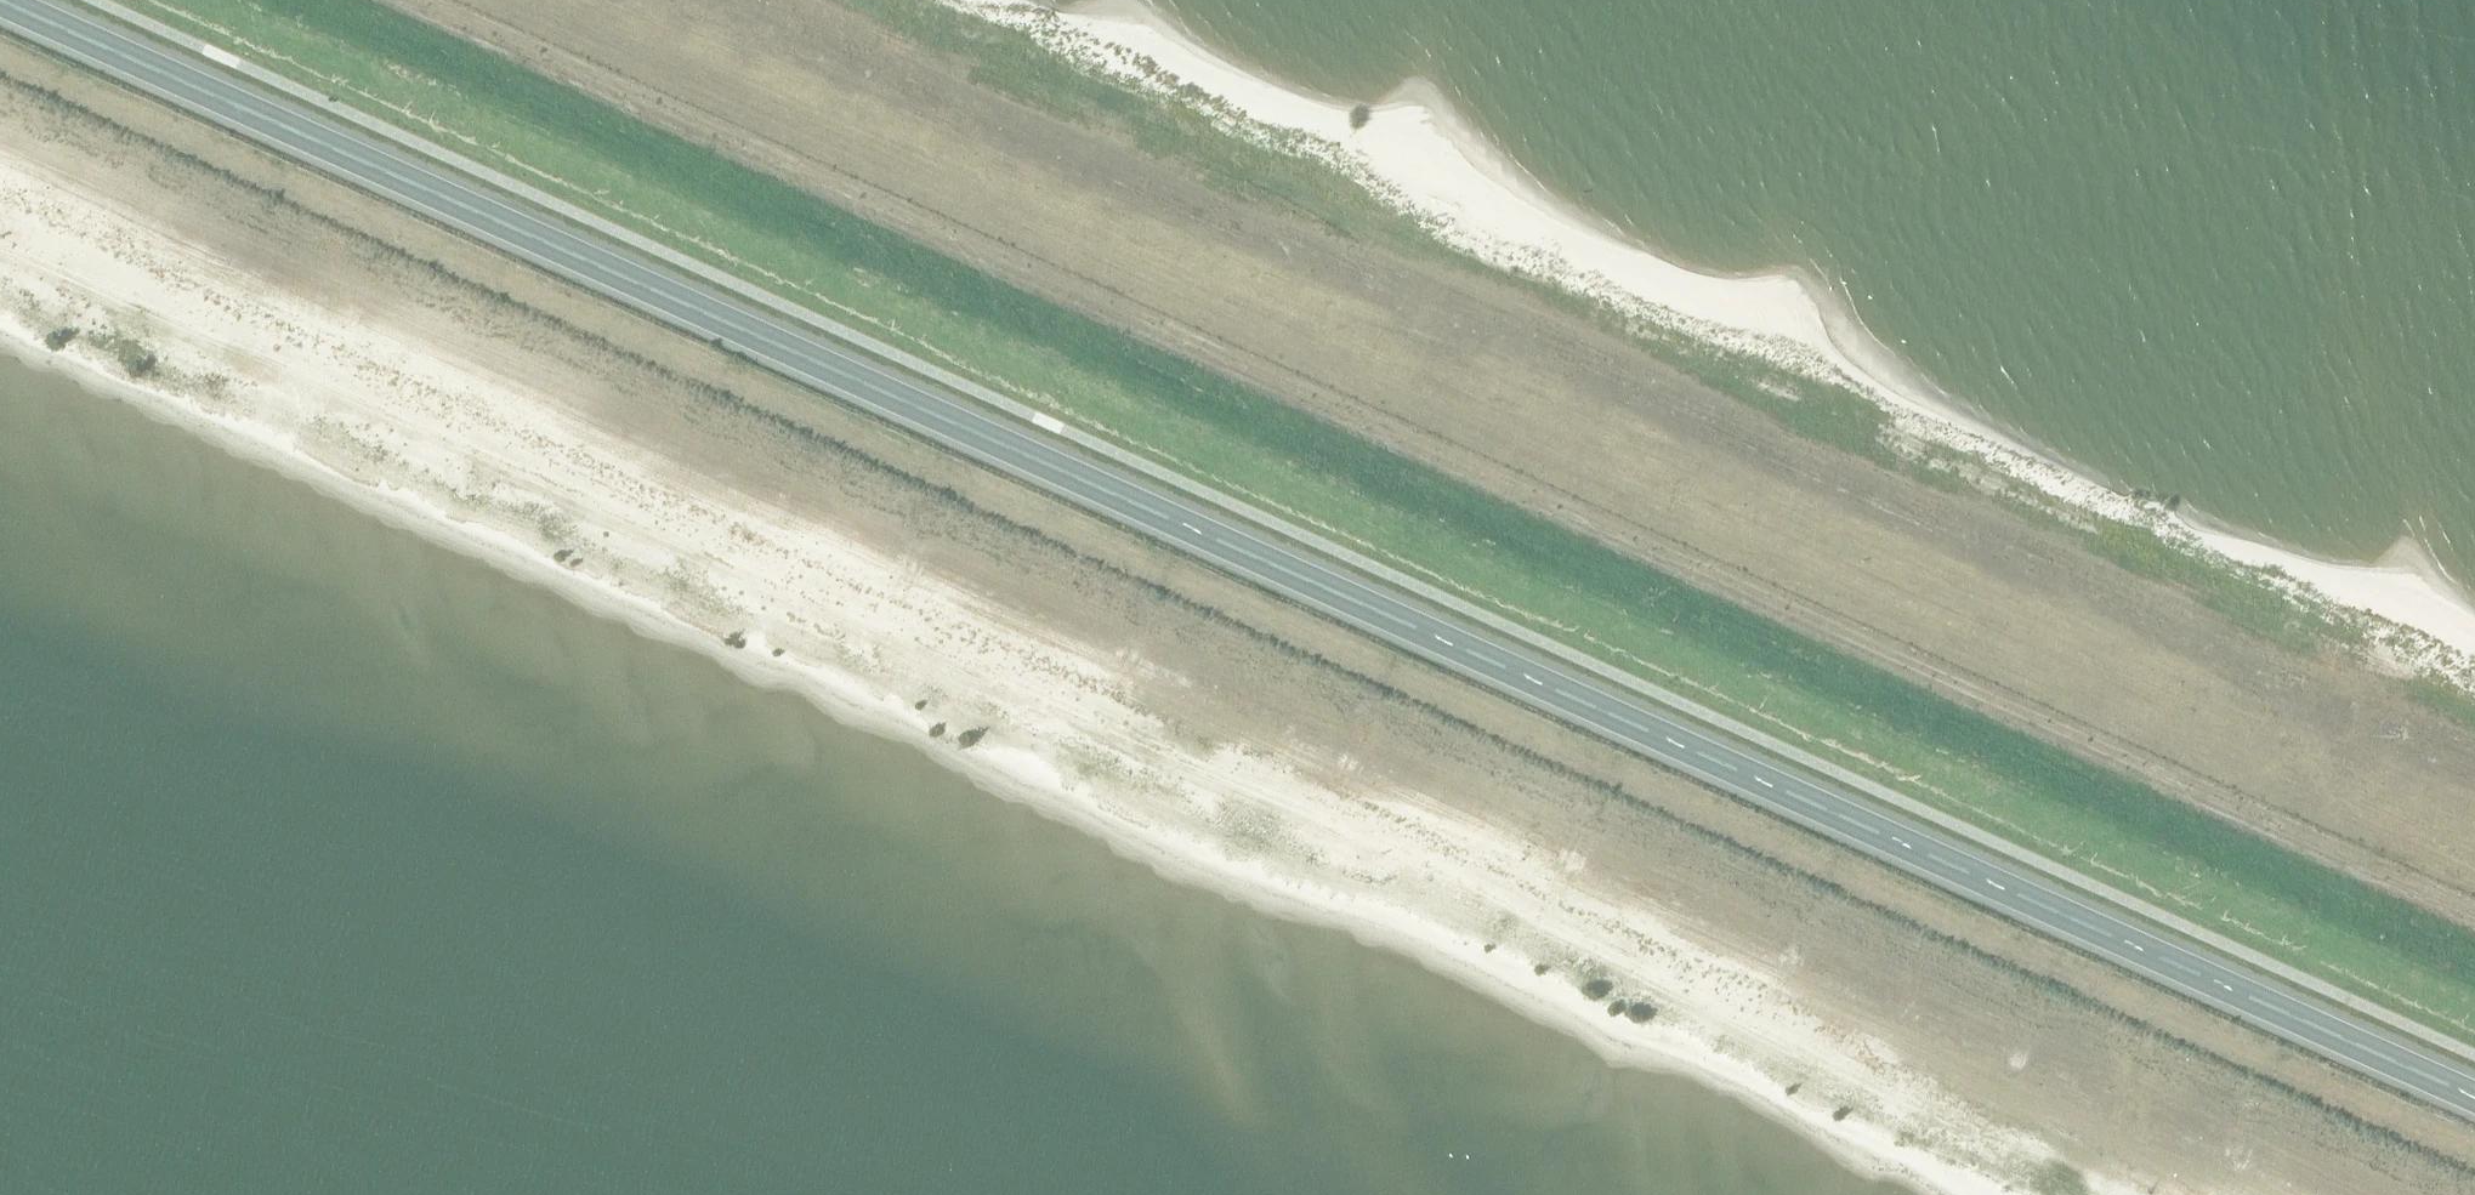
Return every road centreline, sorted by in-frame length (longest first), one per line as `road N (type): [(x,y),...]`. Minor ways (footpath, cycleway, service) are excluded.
road 1 (trunk): [(2474,1096),(0,5)]

